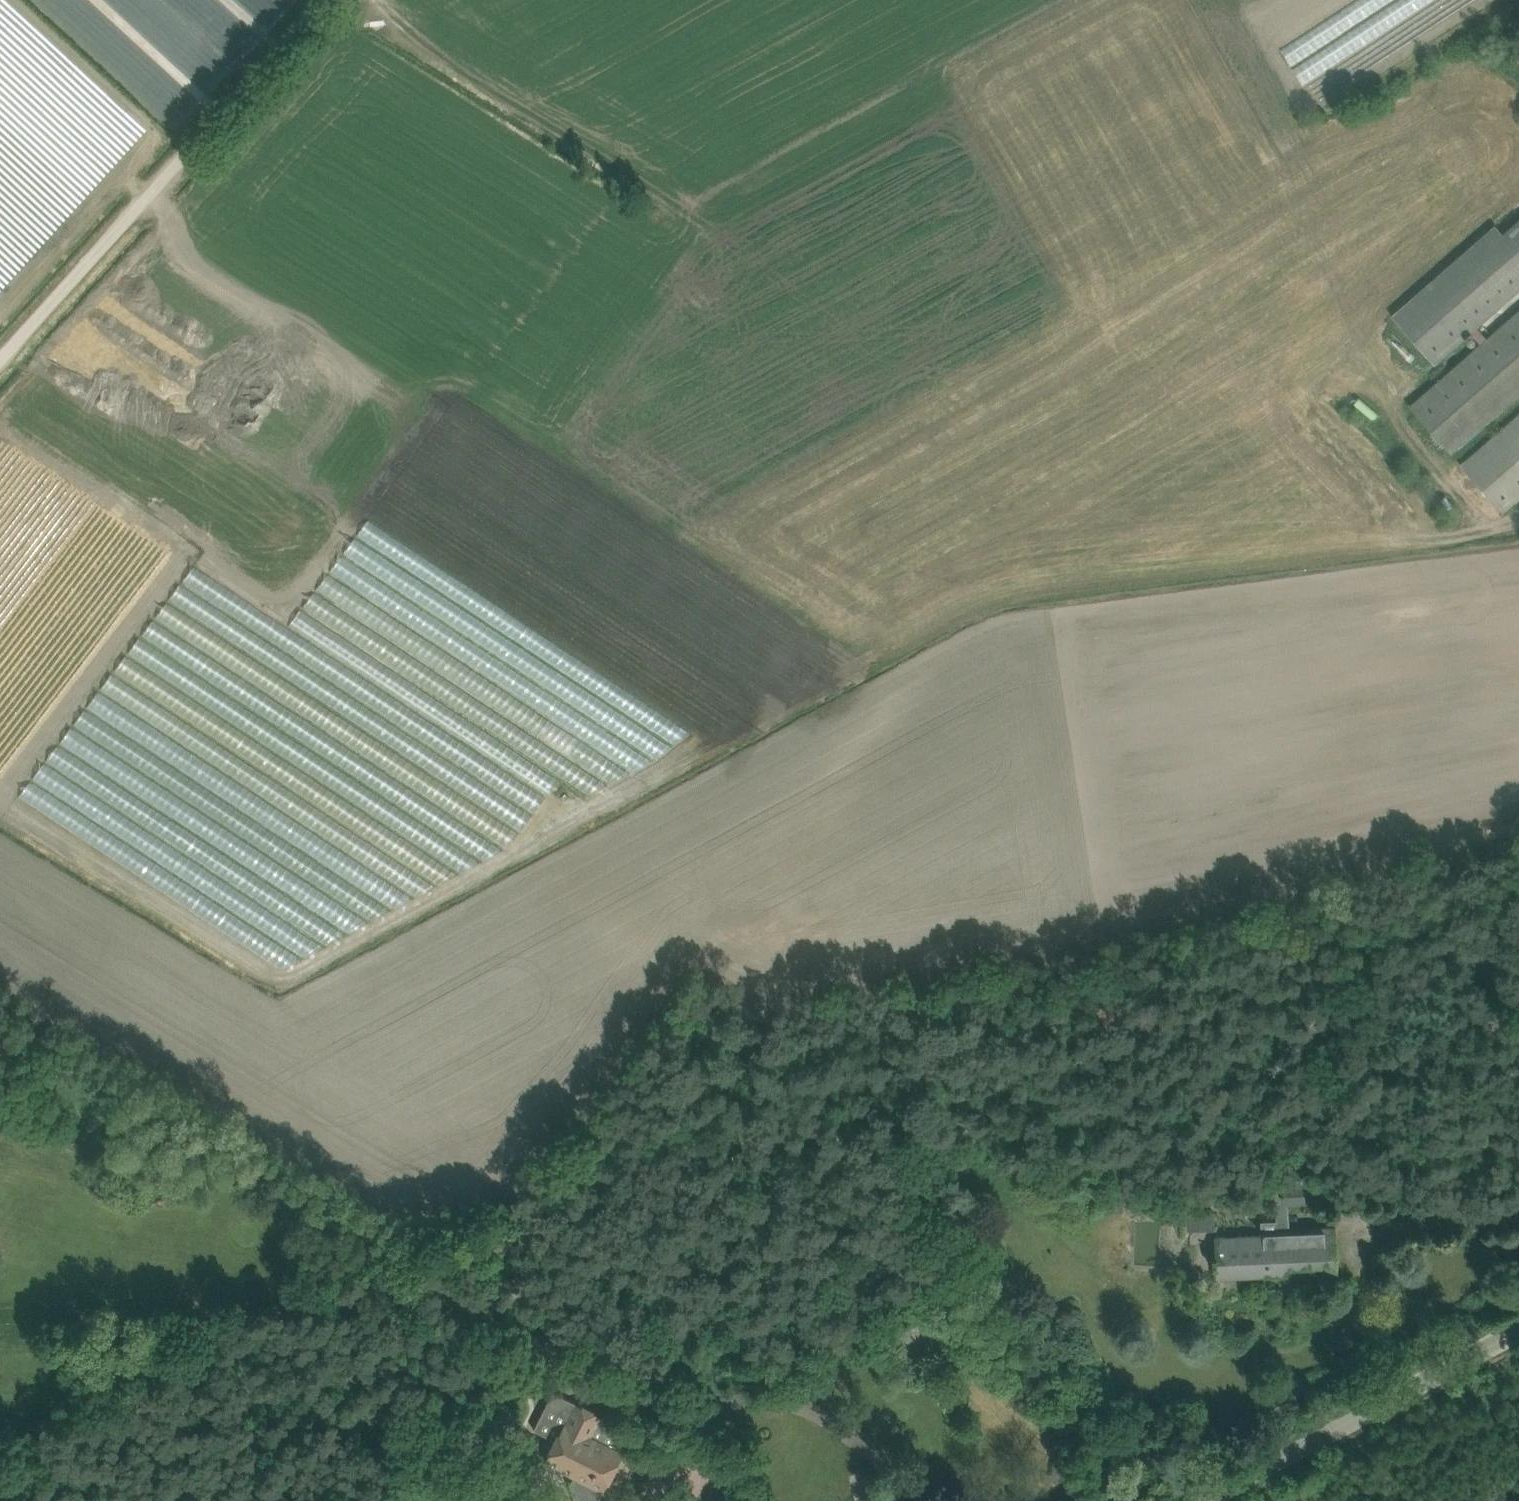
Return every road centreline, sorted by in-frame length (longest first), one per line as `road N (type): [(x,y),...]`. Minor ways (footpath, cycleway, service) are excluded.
road 1 (unclassified): [(0,361),(316,0)]
road 2 (tertiary): [(1518,1322),(1193,1500)]

